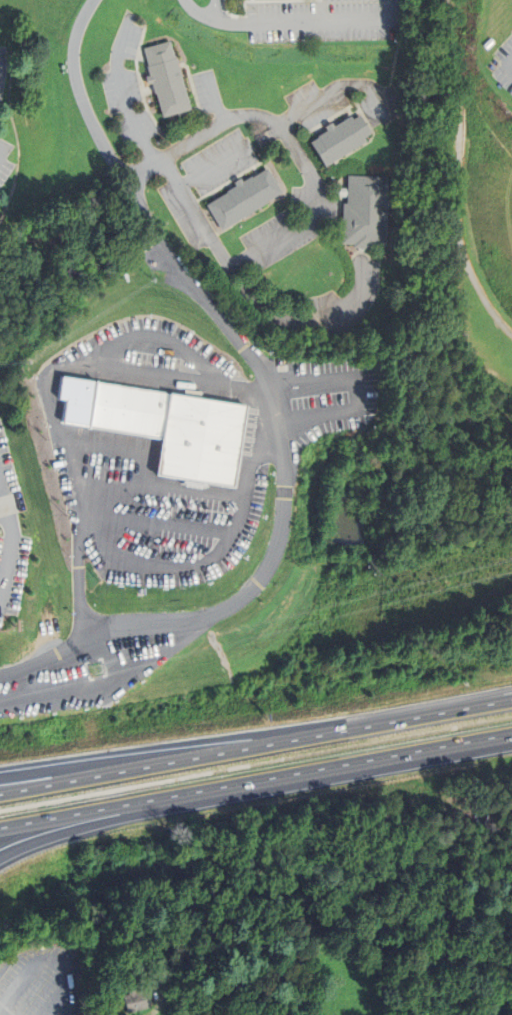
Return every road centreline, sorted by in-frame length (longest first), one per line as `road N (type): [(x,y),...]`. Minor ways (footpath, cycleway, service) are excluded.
road 1 (residential): [(91,636),(229,611),(268,575),(284,526),(287,485),(268,391),(148,226)]
road 2 (motorway): [(511,696),(0,790)]
road 3 (motorway): [(0,827),(511,734)]
road 4 (motorway): [(0,859),(238,784)]
road 5 (residential): [(90,0),(68,57),(73,80),(148,226)]
road 6 (motorway): [(137,763),(0,779)]

